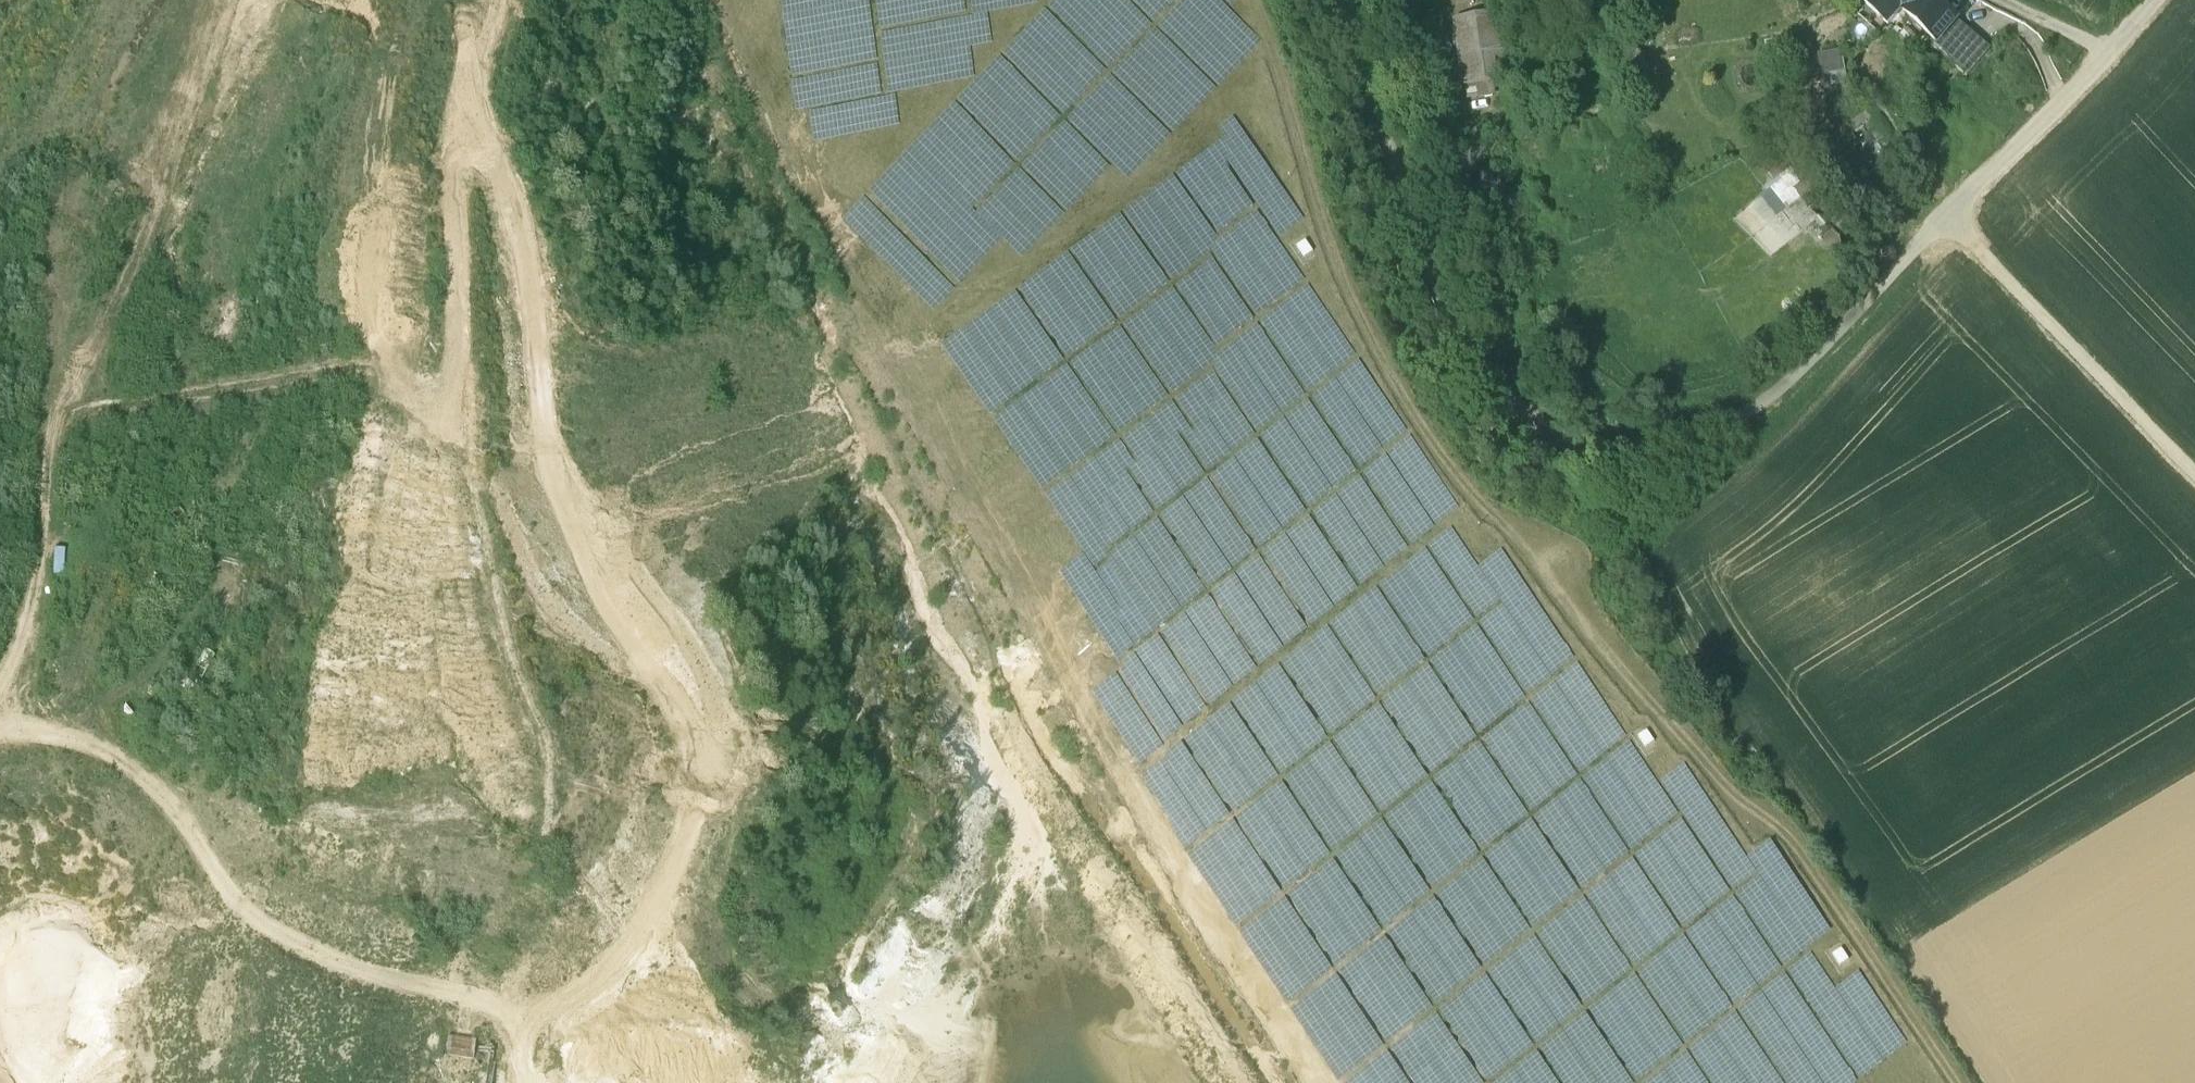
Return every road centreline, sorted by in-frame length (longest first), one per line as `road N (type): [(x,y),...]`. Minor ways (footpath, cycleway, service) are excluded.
road 1 (residential): [(2194,13),(2083,143),(1929,292)]
road 2 (track): [(2194,519),(1956,267)]

